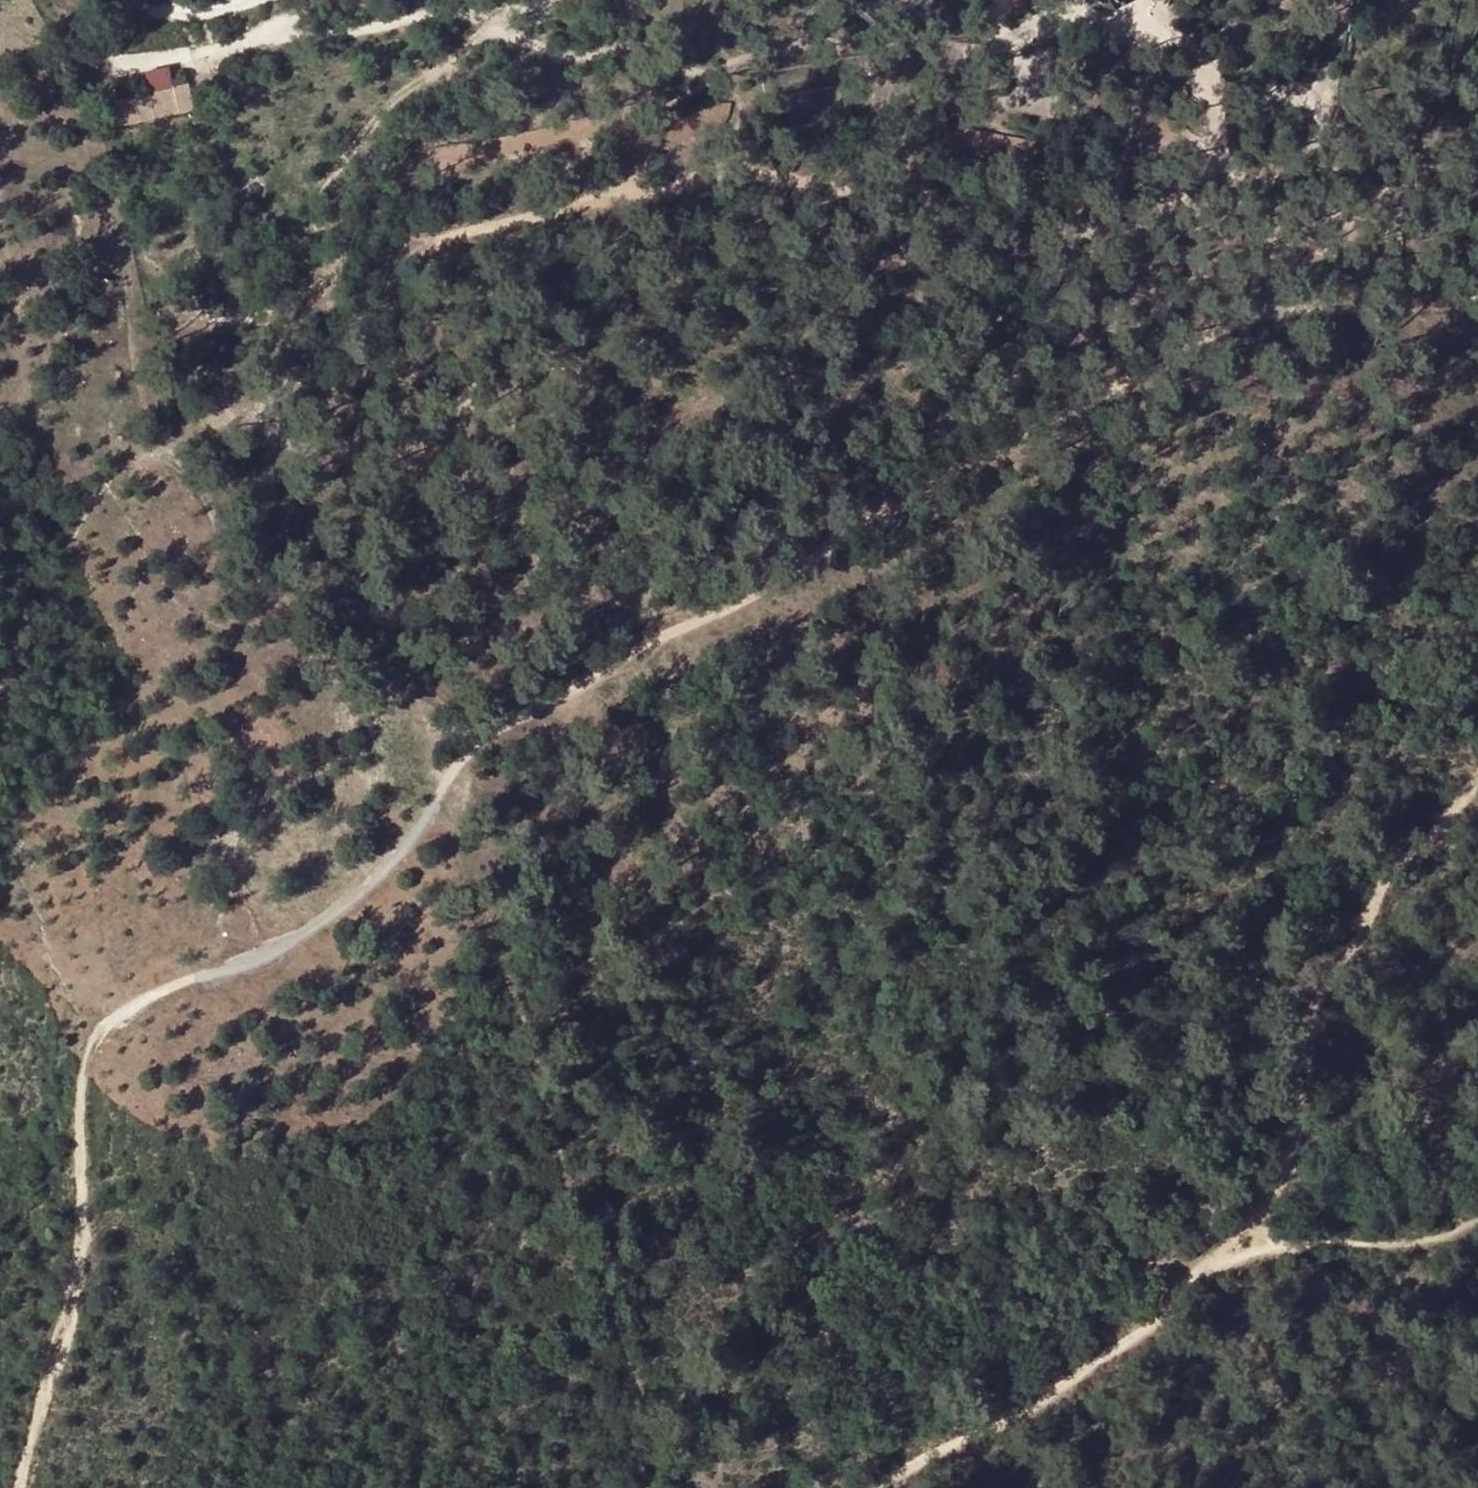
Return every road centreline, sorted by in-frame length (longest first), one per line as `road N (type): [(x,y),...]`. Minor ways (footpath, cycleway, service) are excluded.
road 1 (track): [(1477,297),(1331,306),(1219,328),(1132,384),(925,475),(803,566),(674,624),(582,687),(489,726),(404,842),(313,930),(218,976),(163,992),(102,1032),(78,1105),(79,1270),(17,1487)]
road 2 (track): [(873,1487),(937,1451),(1008,1427),(1203,1277),(1285,1181),(1302,1040),(1383,885),(1477,782)]
road 3 (track): [(0,683),(101,493),(257,405)]

